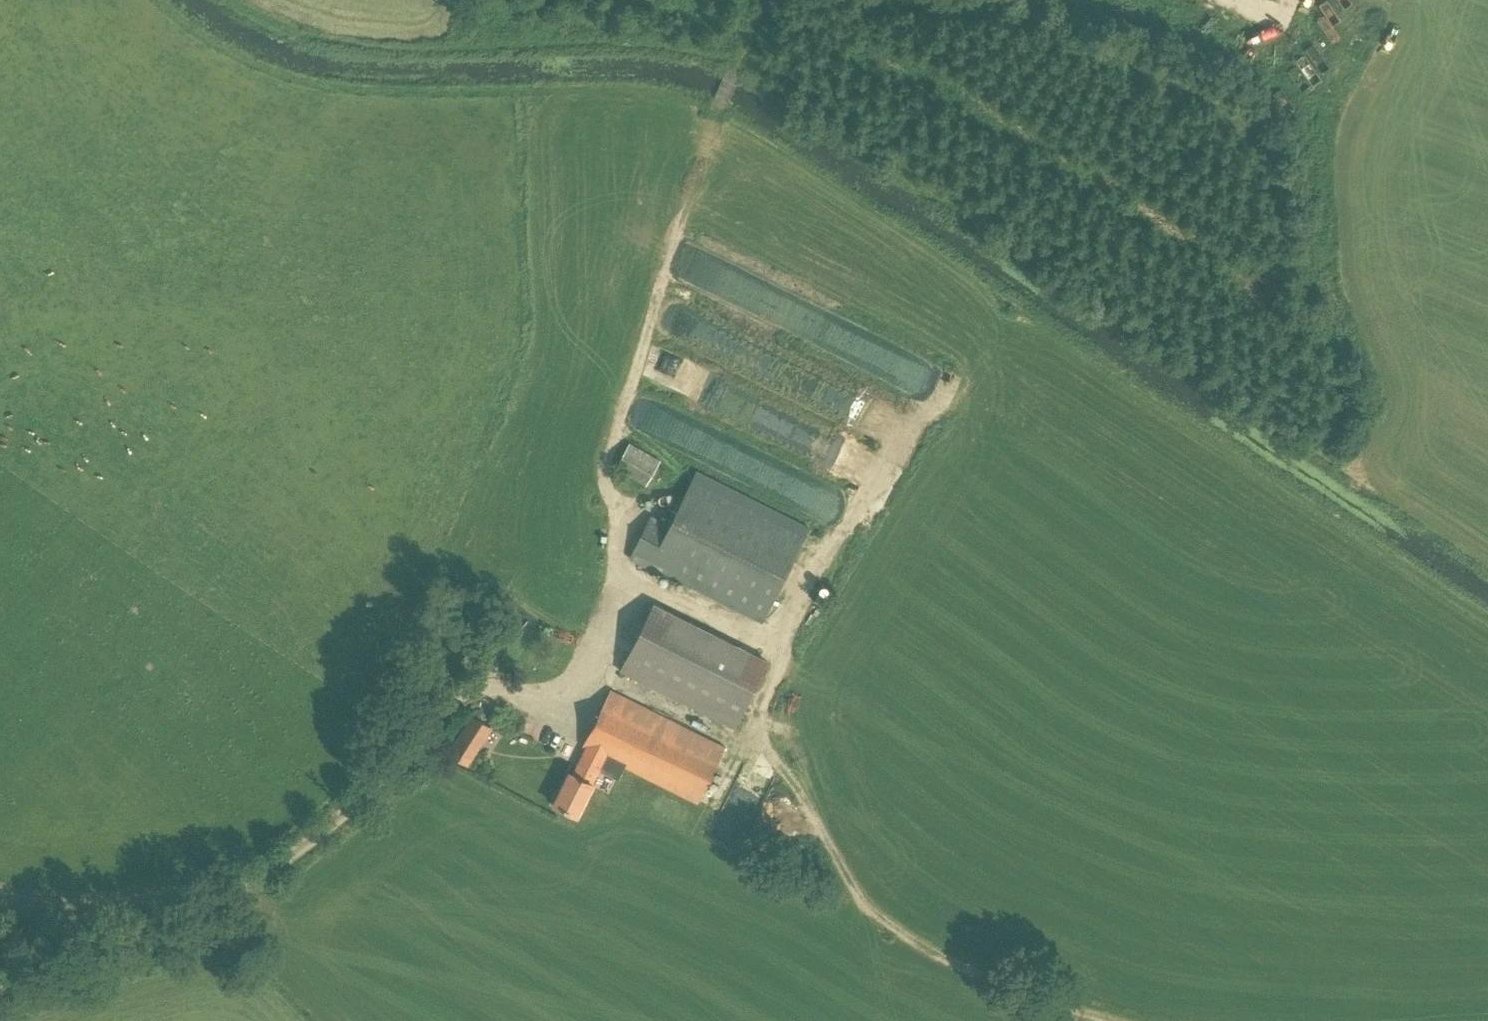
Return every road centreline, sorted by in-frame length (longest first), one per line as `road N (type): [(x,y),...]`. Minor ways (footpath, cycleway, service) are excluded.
road 1 (unclassified): [(358,795),(280,868),(242,886),(23,912),(0,904)]

